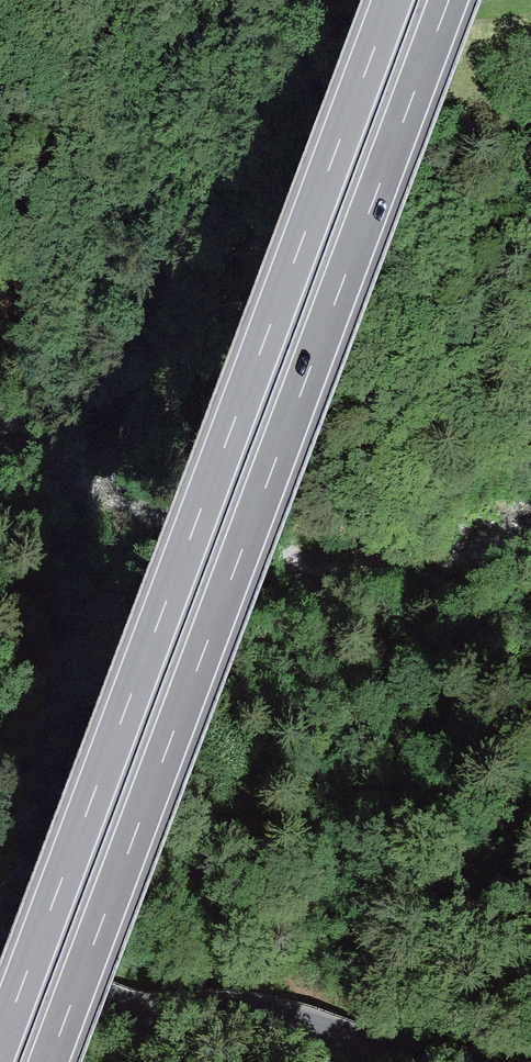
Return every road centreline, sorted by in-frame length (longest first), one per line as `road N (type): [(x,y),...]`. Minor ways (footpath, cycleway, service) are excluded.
road 1 (motorway): [(48,1061),(448,0)]
road 2 (motorway): [(391,0),(0,1039)]
road 3 (tertiary): [(0,945),(116,1011),(271,1017),(407,1061)]

